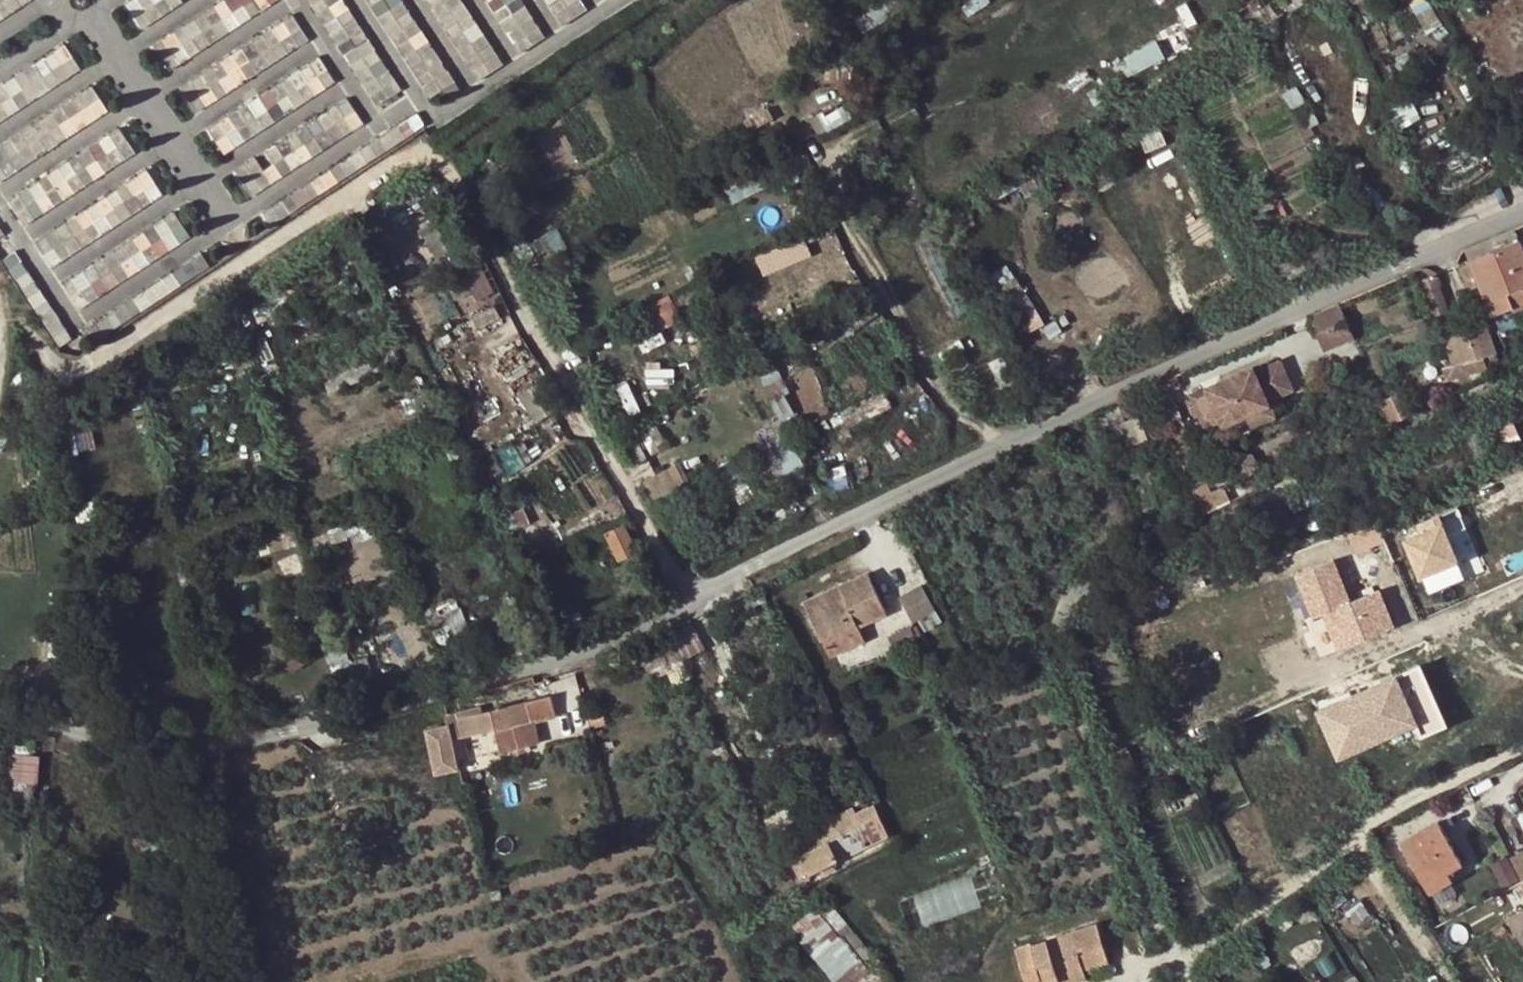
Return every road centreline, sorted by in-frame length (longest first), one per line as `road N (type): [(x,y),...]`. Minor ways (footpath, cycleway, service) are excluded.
road 1 (unclassified): [(0,726),(163,743),(257,735),(593,644),(690,602),(974,450),(1522,211)]
road 2 (track): [(233,269),(409,158),(443,166),(515,311),(690,602)]
road 3 (track): [(1012,434),(964,422),(941,398),(853,236),(843,209),(845,175),(886,119),(1112,18)]

